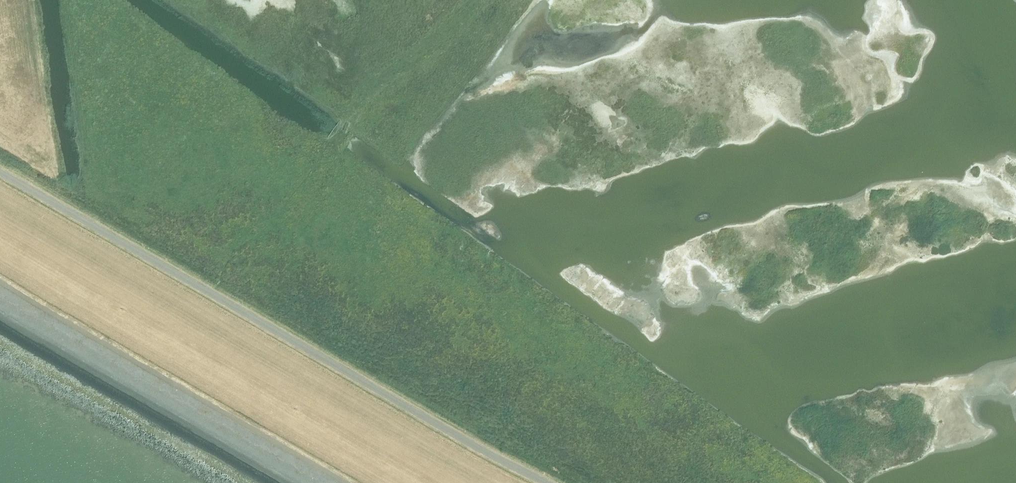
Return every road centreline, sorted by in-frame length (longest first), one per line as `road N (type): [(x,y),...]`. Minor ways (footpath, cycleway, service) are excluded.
road 1 (unclassified): [(524,482),(0,171)]

